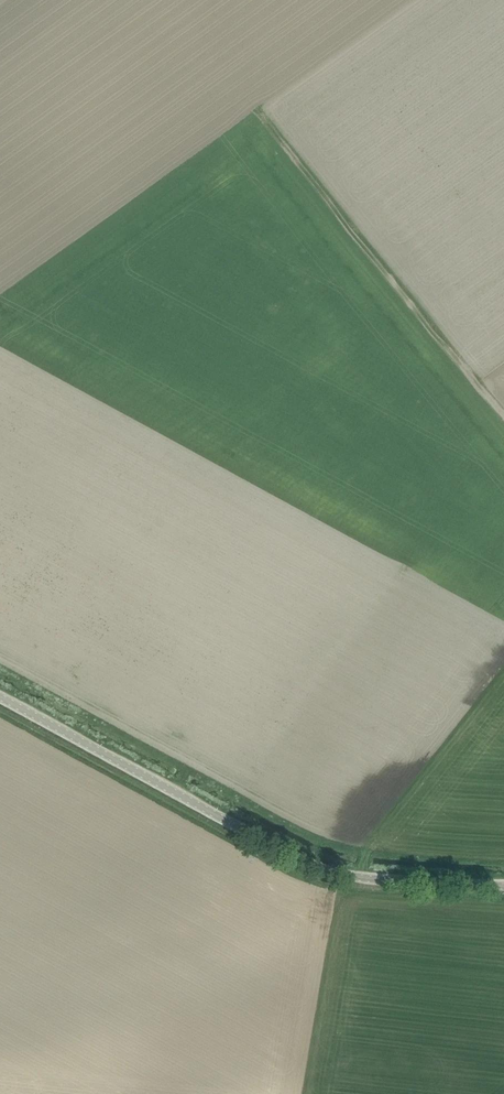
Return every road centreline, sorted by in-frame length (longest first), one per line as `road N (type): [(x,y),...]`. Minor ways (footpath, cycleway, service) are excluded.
road 1 (unclassified): [(503,887),(393,881),(318,867),(0,696)]

